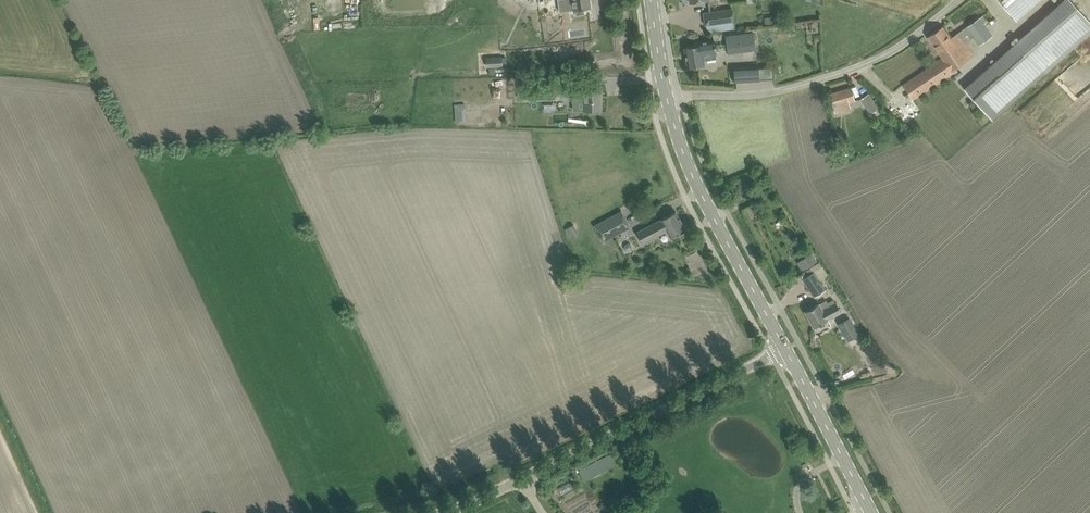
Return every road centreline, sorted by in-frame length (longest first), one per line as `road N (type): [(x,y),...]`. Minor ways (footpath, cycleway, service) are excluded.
road 1 (unclassified): [(668,100),(805,84),(881,57),(959,0)]
road 2 (unclassified): [(520,479),(785,350)]
road 3 (tertiary): [(785,350),(701,198),(668,100)]
road 4 (tertiary): [(871,512),(785,350)]

